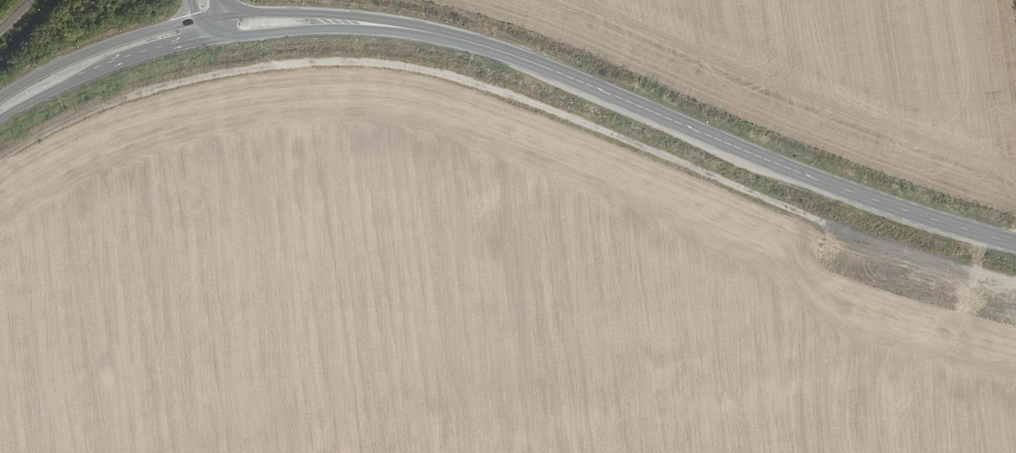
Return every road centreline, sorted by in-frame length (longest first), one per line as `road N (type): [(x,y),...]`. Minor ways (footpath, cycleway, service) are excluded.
road 1 (track): [(0,161),(158,84),(331,58),(416,67),(499,88),(879,243),(1015,281)]
road 2 (tertiary): [(382,25),(504,52),(744,151)]
road 3 (tertiary): [(1015,242),(744,151)]
road 4 (tertiary): [(192,21),(107,44),(0,99)]
road 5 (tertiary): [(0,117),(122,60),(191,41)]
road 6 (tertiary): [(382,25),(314,13),(224,16)]
road 7 (tertiary): [(227,36),(382,25)]

